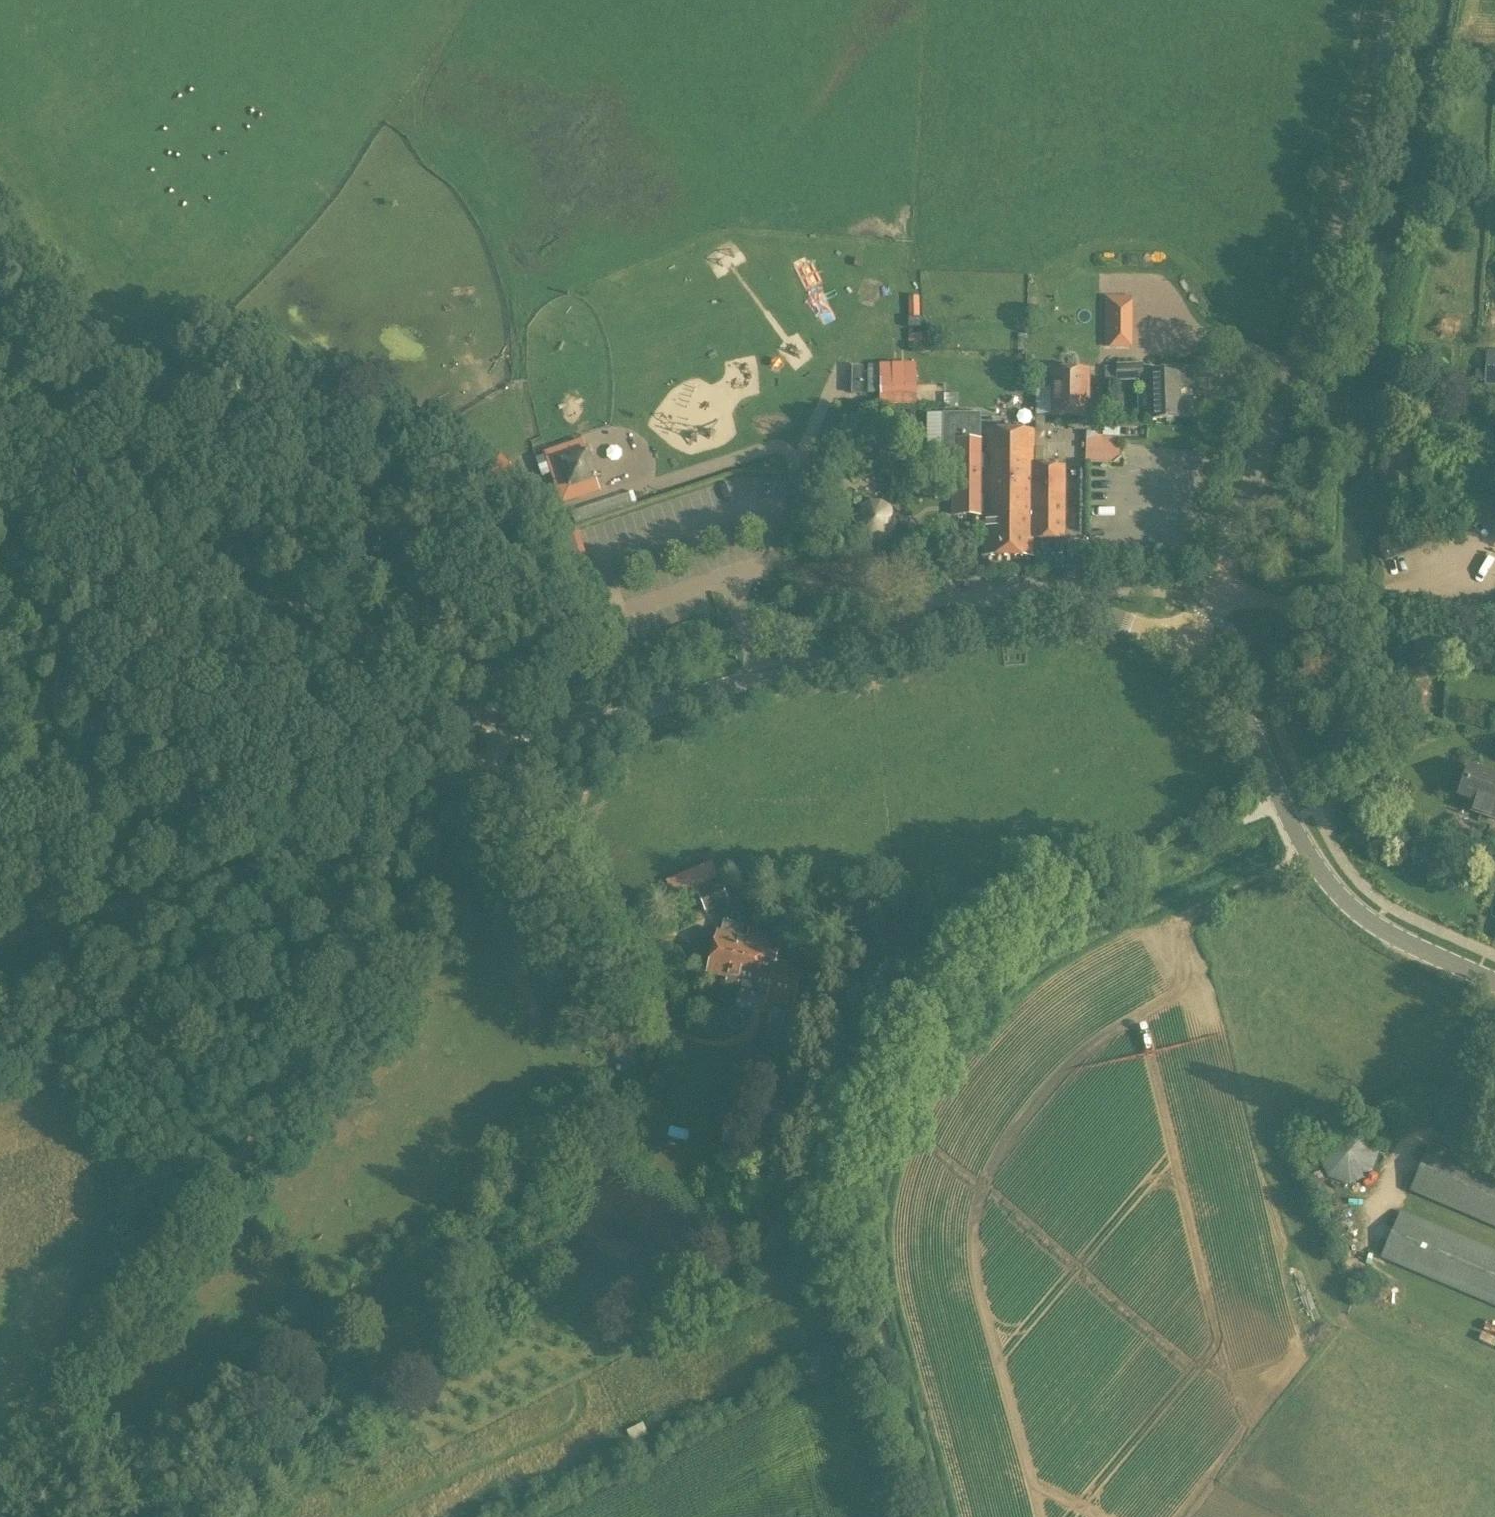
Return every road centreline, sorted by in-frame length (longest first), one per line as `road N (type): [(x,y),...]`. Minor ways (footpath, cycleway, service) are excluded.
road 1 (track): [(0,1491),(429,895),(480,815),(487,766)]
road 2 (tertiary): [(511,721),(544,725),(664,701),(960,617),(1111,618),(1184,649)]
road 3 (unclassified): [(1184,649),(1218,584),(1321,279),(1393,0)]
road 4 (tertiary): [(511,721),(315,653),(272,624),(159,522),(0,350)]
road 5 (track): [(487,766),(305,849),(0,941)]
road 6 (tertiary): [(1494,983),(1394,935),(1320,875),(1237,711),(1184,649)]
road 7 (track): [(593,951),(643,933),(673,932),(684,950),(685,990),(666,1013),(638,1013)]
road 8 (track): [(593,951),(482,800)]

